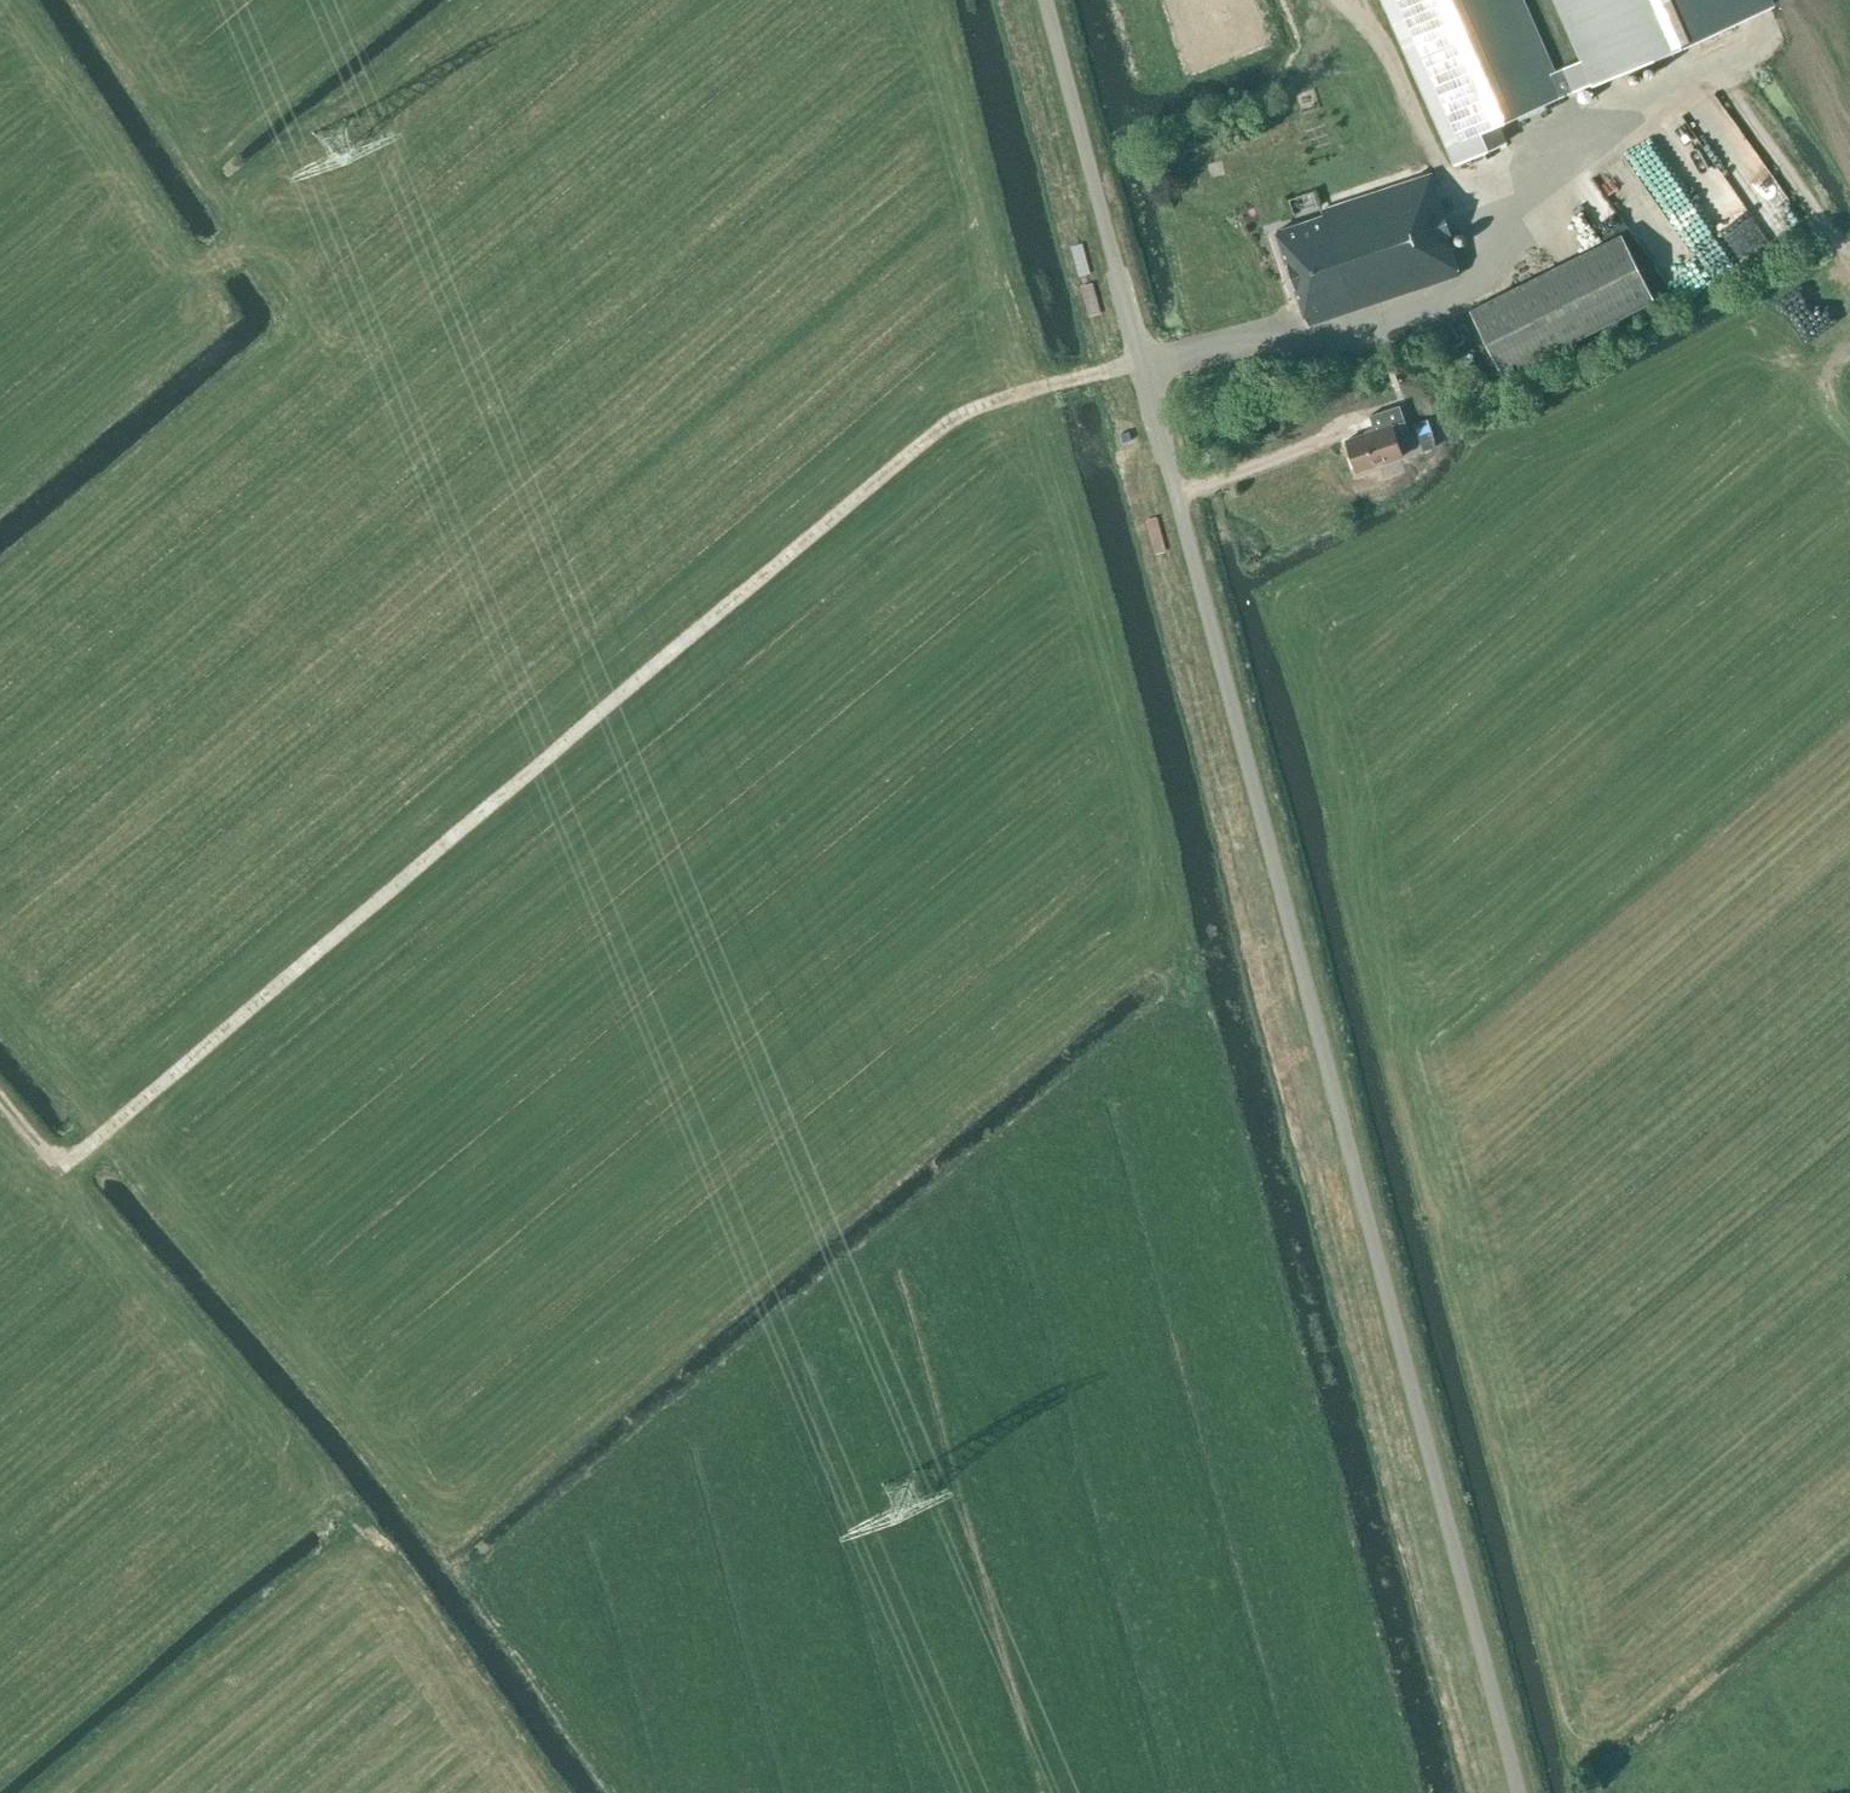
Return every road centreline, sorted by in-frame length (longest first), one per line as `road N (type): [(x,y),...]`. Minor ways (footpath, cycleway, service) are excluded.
road 1 (unclassified): [(1520,1792),(1045,0)]

